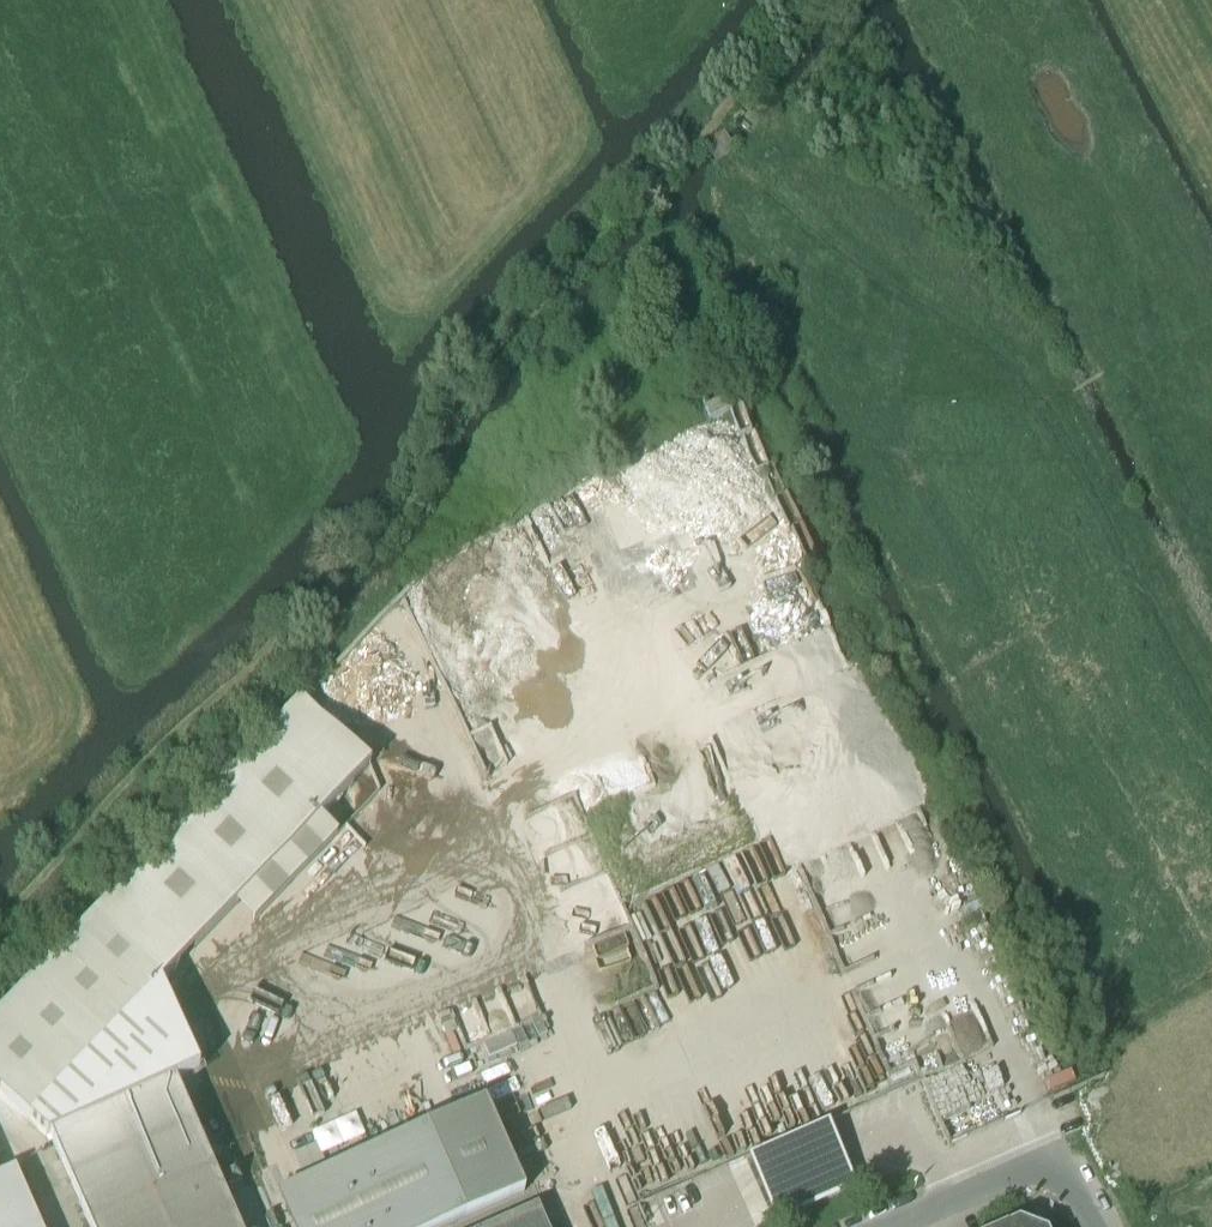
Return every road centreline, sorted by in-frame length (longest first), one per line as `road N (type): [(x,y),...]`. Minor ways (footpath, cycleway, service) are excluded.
road 1 (unclassified): [(907,1226),(1059,1161)]

